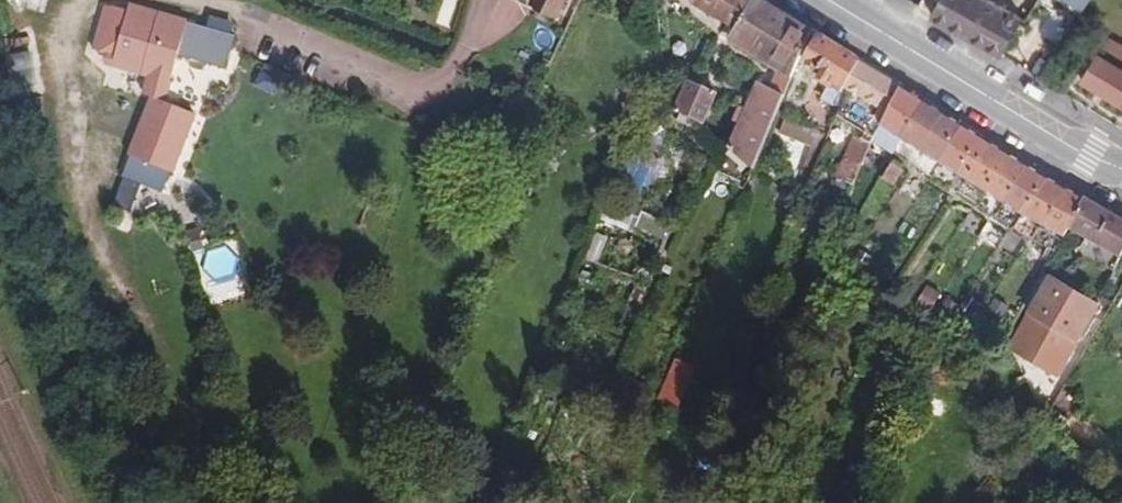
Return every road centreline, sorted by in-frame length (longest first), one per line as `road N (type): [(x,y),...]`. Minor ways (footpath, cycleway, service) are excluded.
road 1 (secondary): [(828,0),(1121,171)]

